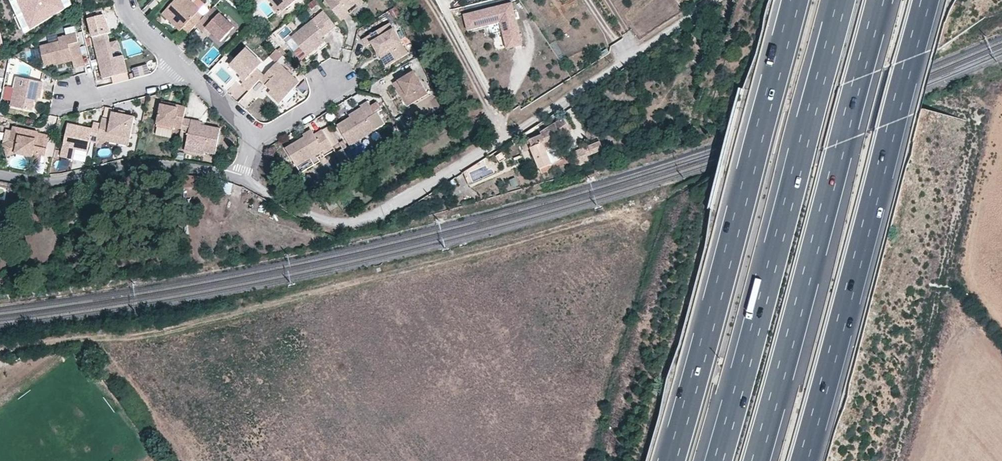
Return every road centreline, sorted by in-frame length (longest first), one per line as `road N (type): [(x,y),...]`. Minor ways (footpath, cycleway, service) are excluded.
road 1 (residential): [(0,345),(237,308),(445,262),(713,182)]
road 2 (track): [(894,460),(972,119),(958,108),(928,106),(713,182)]
road 3 (motorway): [(795,0),(671,460)]
road 4 (motorway): [(756,460),(879,0)]
road 5 (motorway): [(841,0),(718,460)]
road 6 (motorway): [(803,460),(925,0)]
road 7 (residential): [(503,140),(339,223),(240,180)]
road 8 (residential): [(712,0),(503,140)]
road 9 (residential): [(0,171),(43,179),(144,164),(240,180)]
road 10 (unclassified): [(503,140),(432,0)]

